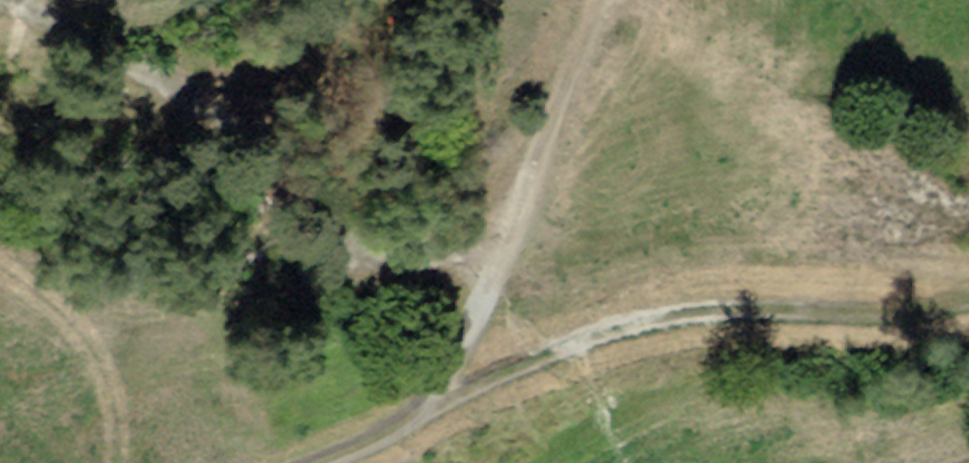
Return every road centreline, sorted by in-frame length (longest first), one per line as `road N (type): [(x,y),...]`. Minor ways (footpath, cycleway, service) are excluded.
road 1 (track): [(446,402),(566,340),(688,312),(968,301)]
road 2 (track): [(497,264),(592,0)]
road 3 (track): [(305,462),(446,402)]
road 4 (track): [(446,402),(497,264)]

